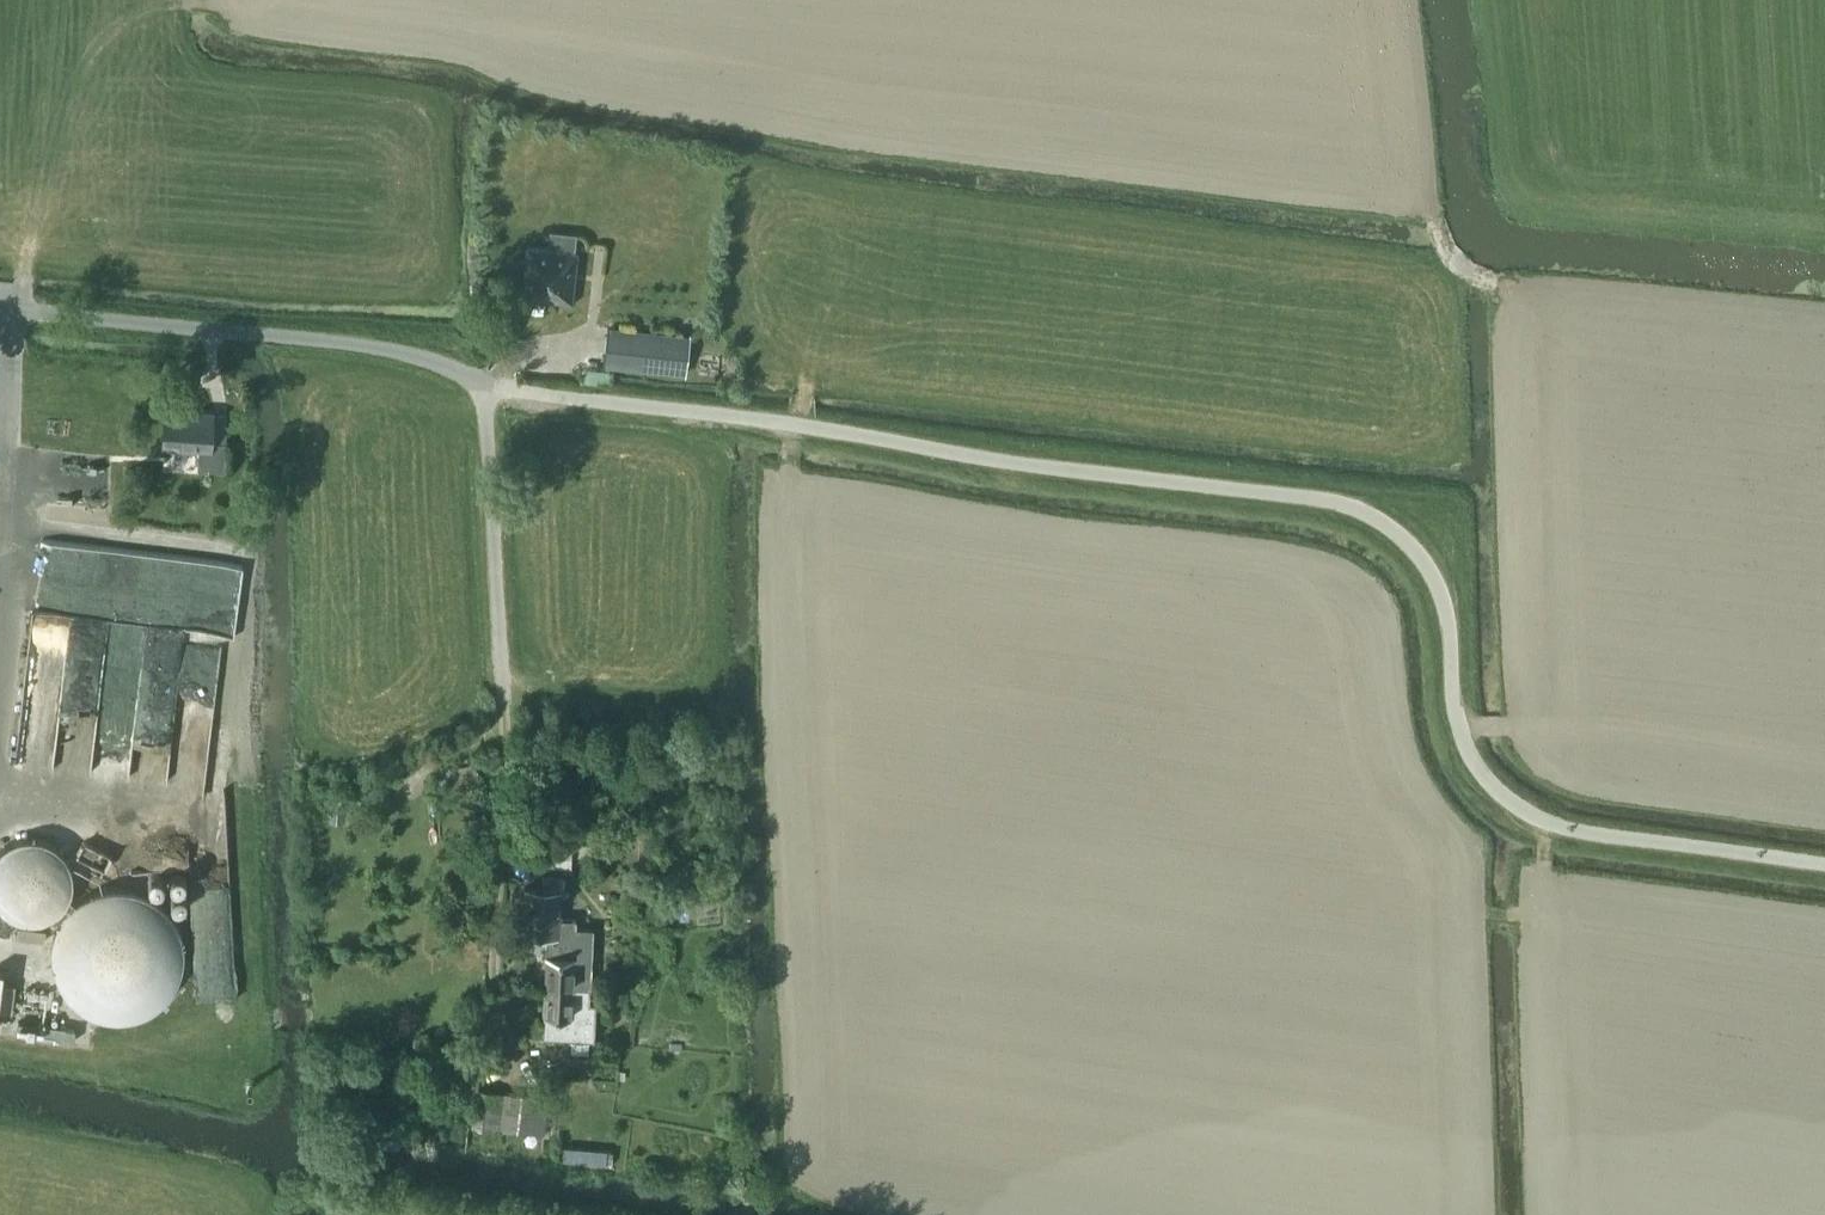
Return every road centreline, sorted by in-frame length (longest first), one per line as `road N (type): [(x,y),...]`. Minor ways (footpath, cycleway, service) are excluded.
road 1 (unclassified): [(1824,863),(1567,829),(1510,801),(1479,769),(1463,736),(1451,635),(1430,570),(1382,521),(1354,507),(486,385),(420,358),(344,342),(0,307)]

